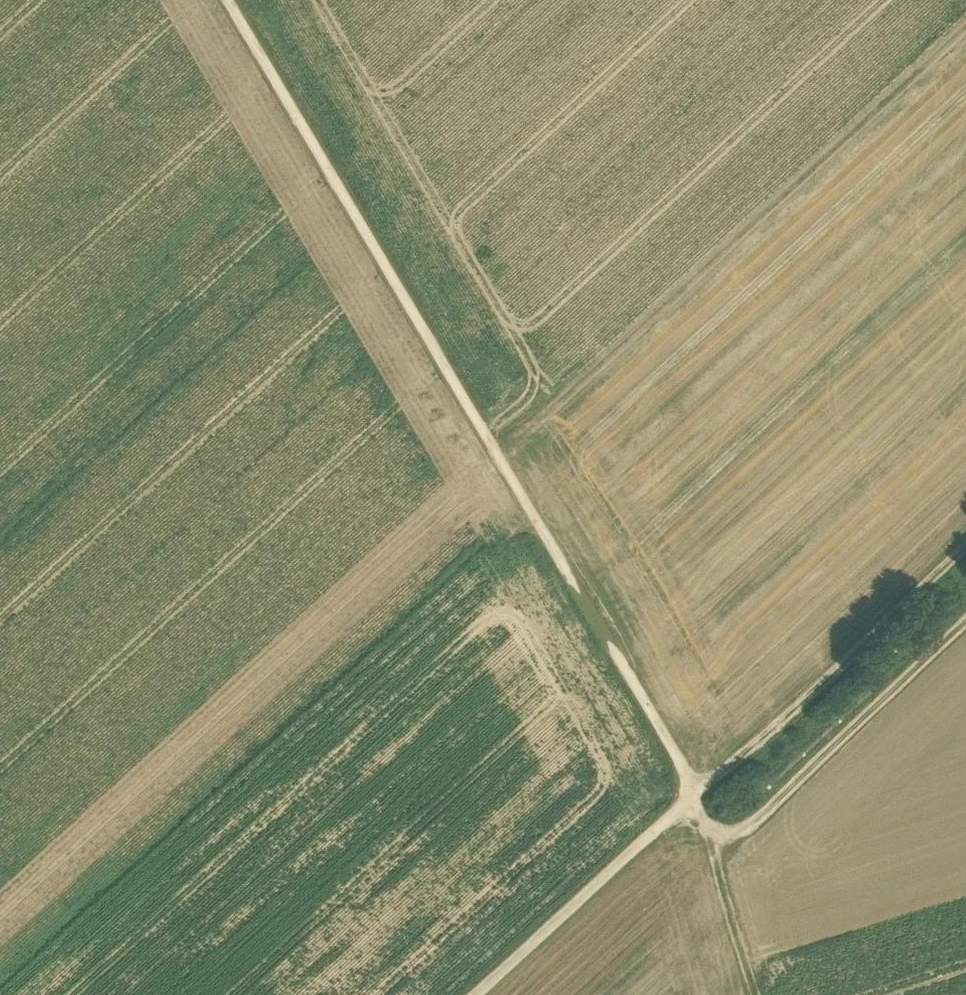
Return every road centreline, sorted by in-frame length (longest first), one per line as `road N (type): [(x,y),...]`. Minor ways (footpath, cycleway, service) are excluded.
road 1 (track): [(697,787),(228,0)]
road 2 (track): [(697,787),(715,855),(965,624)]
road 3 (track): [(965,542),(697,787)]
road 4 (track): [(697,787),(474,994)]
road 5 (track): [(715,855),(757,994)]

